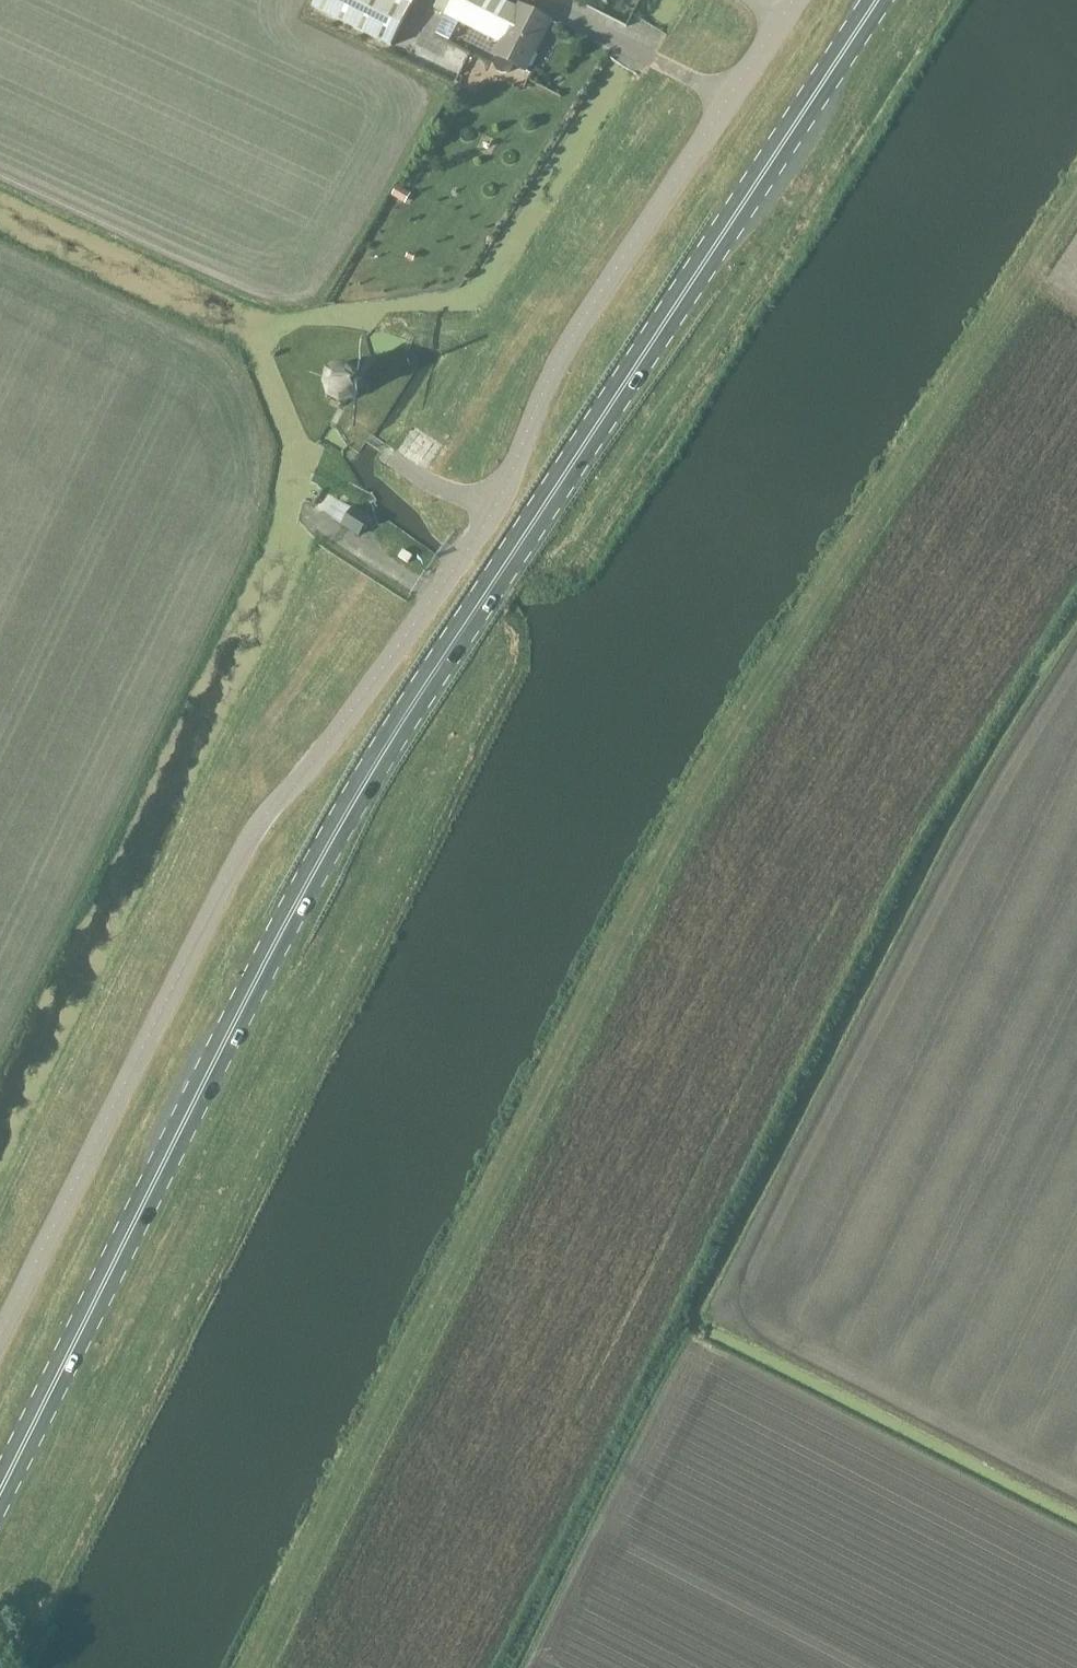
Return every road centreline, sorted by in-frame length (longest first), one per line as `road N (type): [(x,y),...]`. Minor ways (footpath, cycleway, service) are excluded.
road 1 (primary): [(0,1490),(273,946),(376,761),(877,0)]
road 2 (track): [(251,1667),(695,784),(1076,189)]
road 3 (unclassified): [(792,0),(565,347),(481,530),(339,734),(249,837),(0,1332)]

